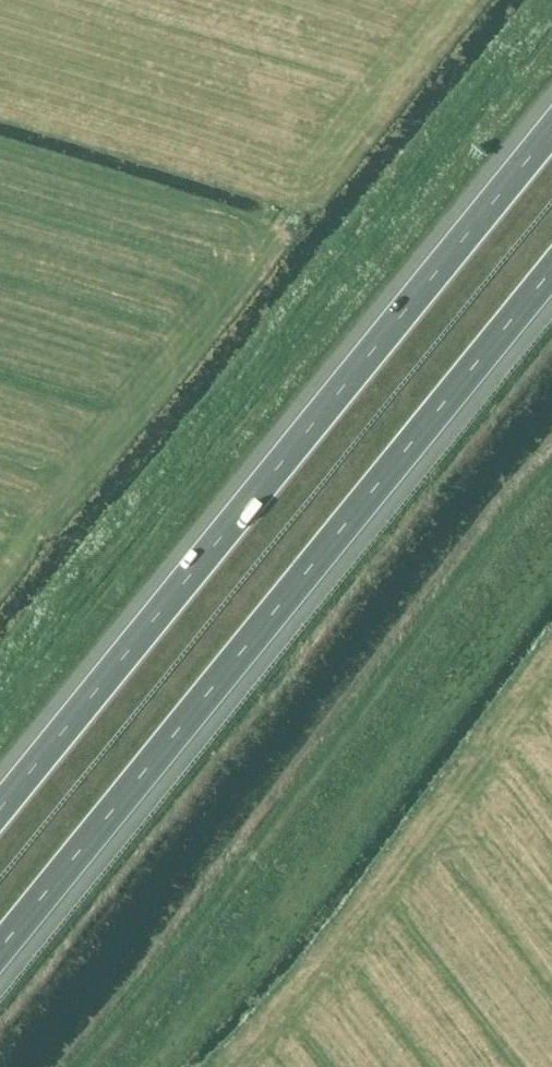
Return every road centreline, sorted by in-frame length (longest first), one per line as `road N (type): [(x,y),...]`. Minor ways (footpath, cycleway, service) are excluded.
road 1 (motorway): [(0,936),(551,258)]
road 2 (motorway): [(551,119),(0,795)]

